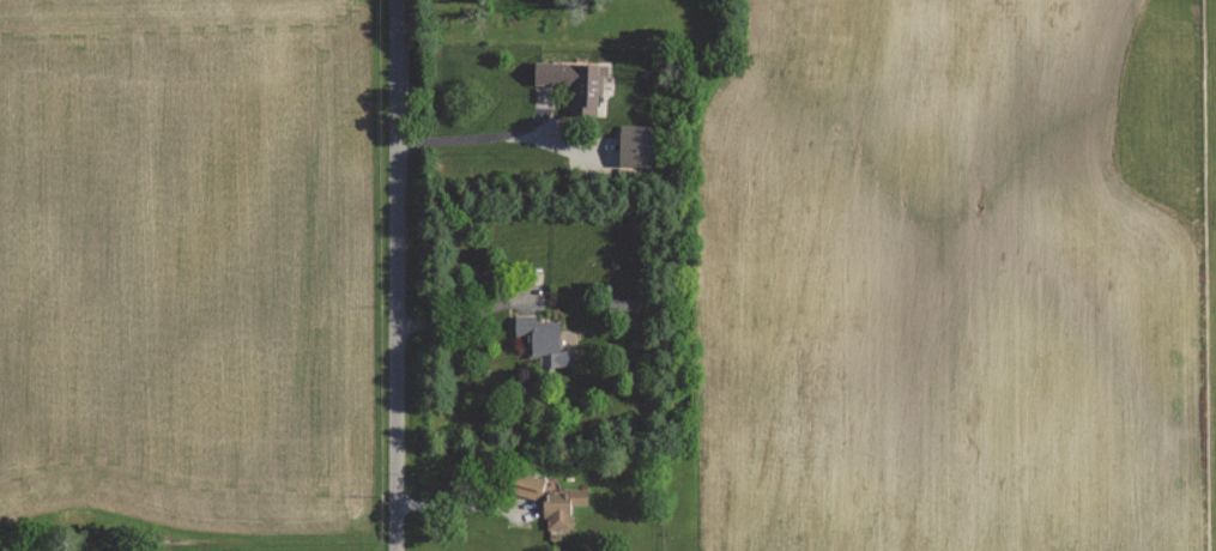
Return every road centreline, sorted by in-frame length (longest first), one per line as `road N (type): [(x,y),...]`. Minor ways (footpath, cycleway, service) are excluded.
road 1 (residential): [(398,550),(390,0)]

